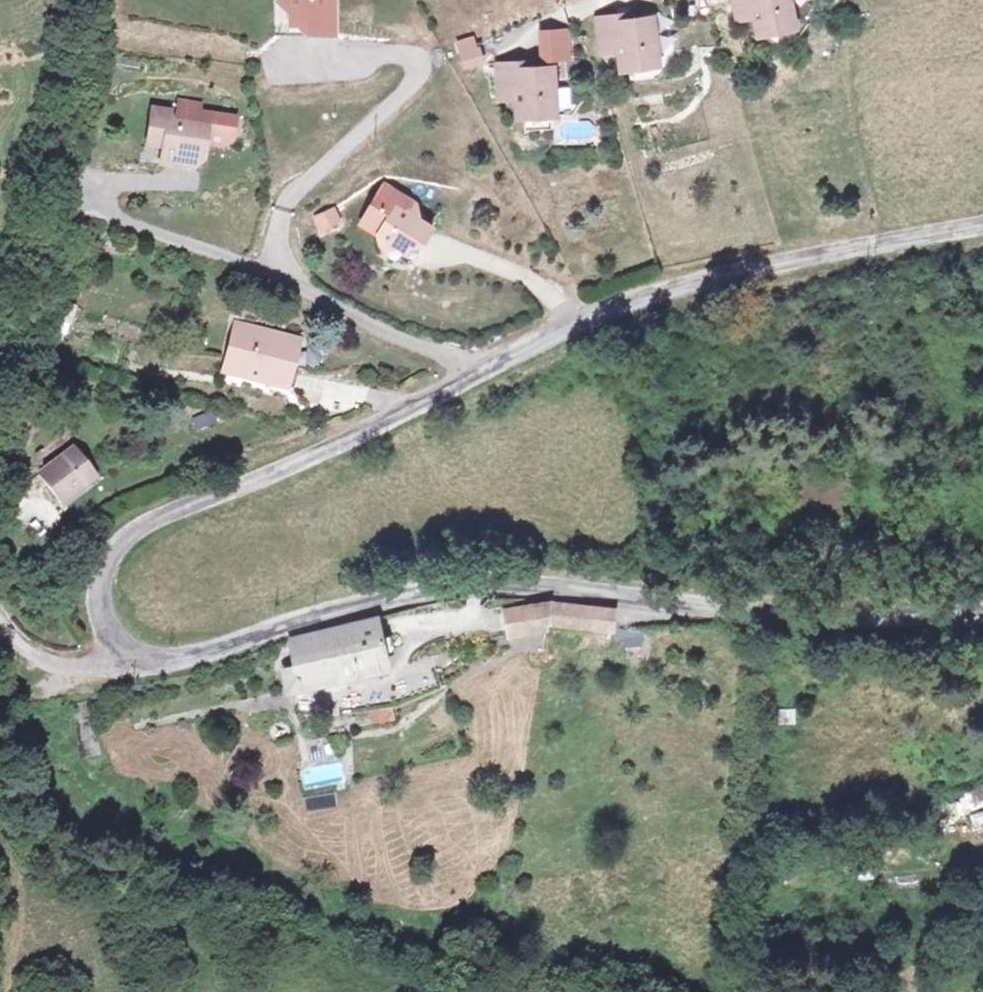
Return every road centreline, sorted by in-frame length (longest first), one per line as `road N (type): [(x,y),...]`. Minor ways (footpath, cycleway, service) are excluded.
road 1 (residential): [(982,608),(800,630),(528,602),(407,604),(136,665),(113,650),(97,624),(94,580),(131,527),(346,441),(608,315),(775,264),(982,228)]

